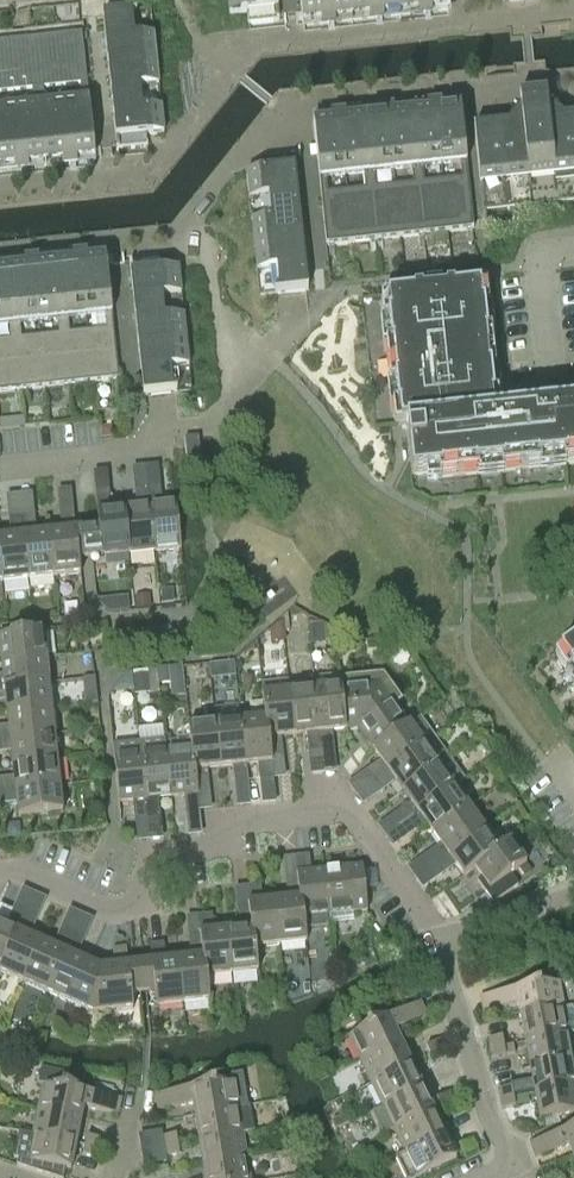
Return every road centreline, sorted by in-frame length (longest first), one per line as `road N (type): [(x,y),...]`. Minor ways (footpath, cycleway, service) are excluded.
road 1 (residential): [(0,874),(28,873),(101,909),(124,911),(138,905),(162,853),(216,846),(240,819),(316,809),(345,813),(365,834),(437,936)]
road 2 (residential): [(511,1161),(437,936)]
road 3 (residential): [(0,468),(161,450)]
road 4 (residential): [(437,936),(457,937),(573,895)]
road 5 (residential): [(573,249),(539,252),(549,353)]

